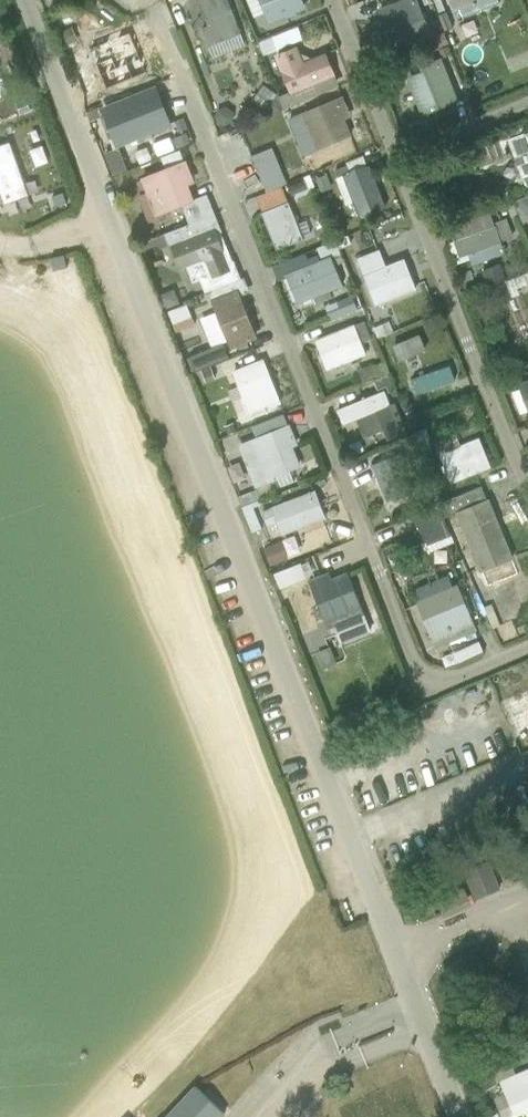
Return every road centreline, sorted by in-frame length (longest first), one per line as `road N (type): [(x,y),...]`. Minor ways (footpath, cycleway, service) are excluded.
road 1 (unclassified): [(24,0),(458,1116)]

